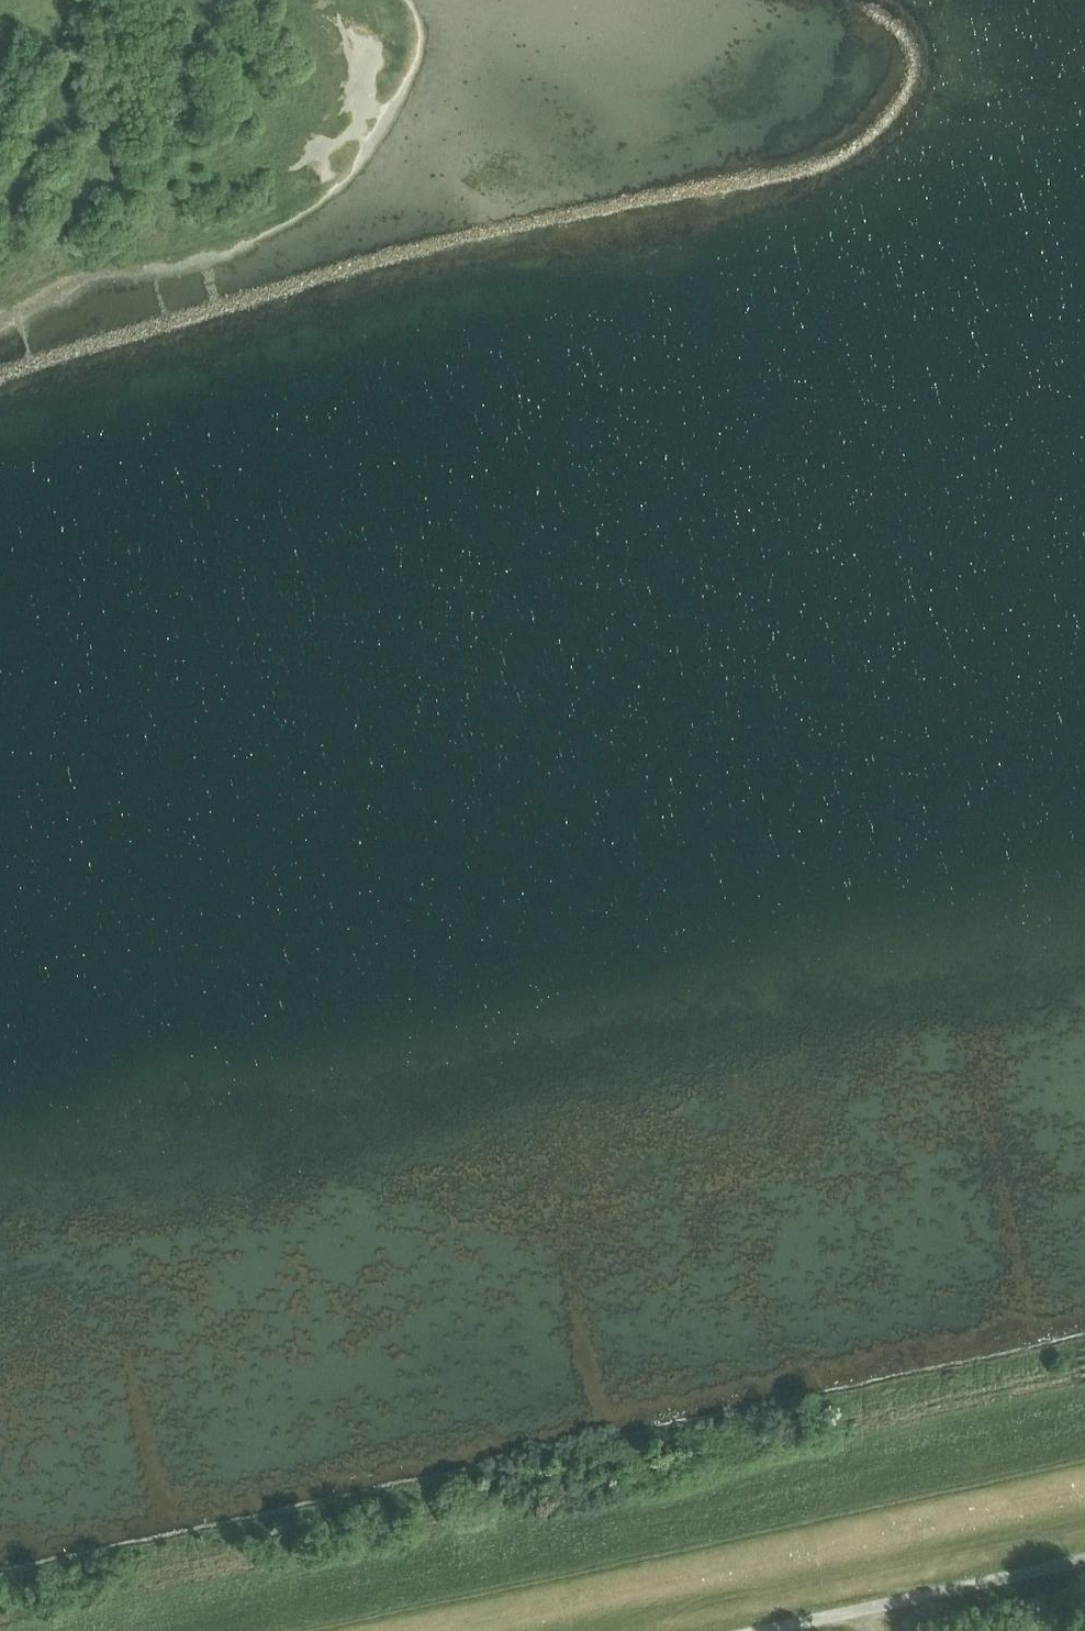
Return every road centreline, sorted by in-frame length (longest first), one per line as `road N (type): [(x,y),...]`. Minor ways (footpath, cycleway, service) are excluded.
road 1 (unclassified): [(1084,1559),(759,1630)]

